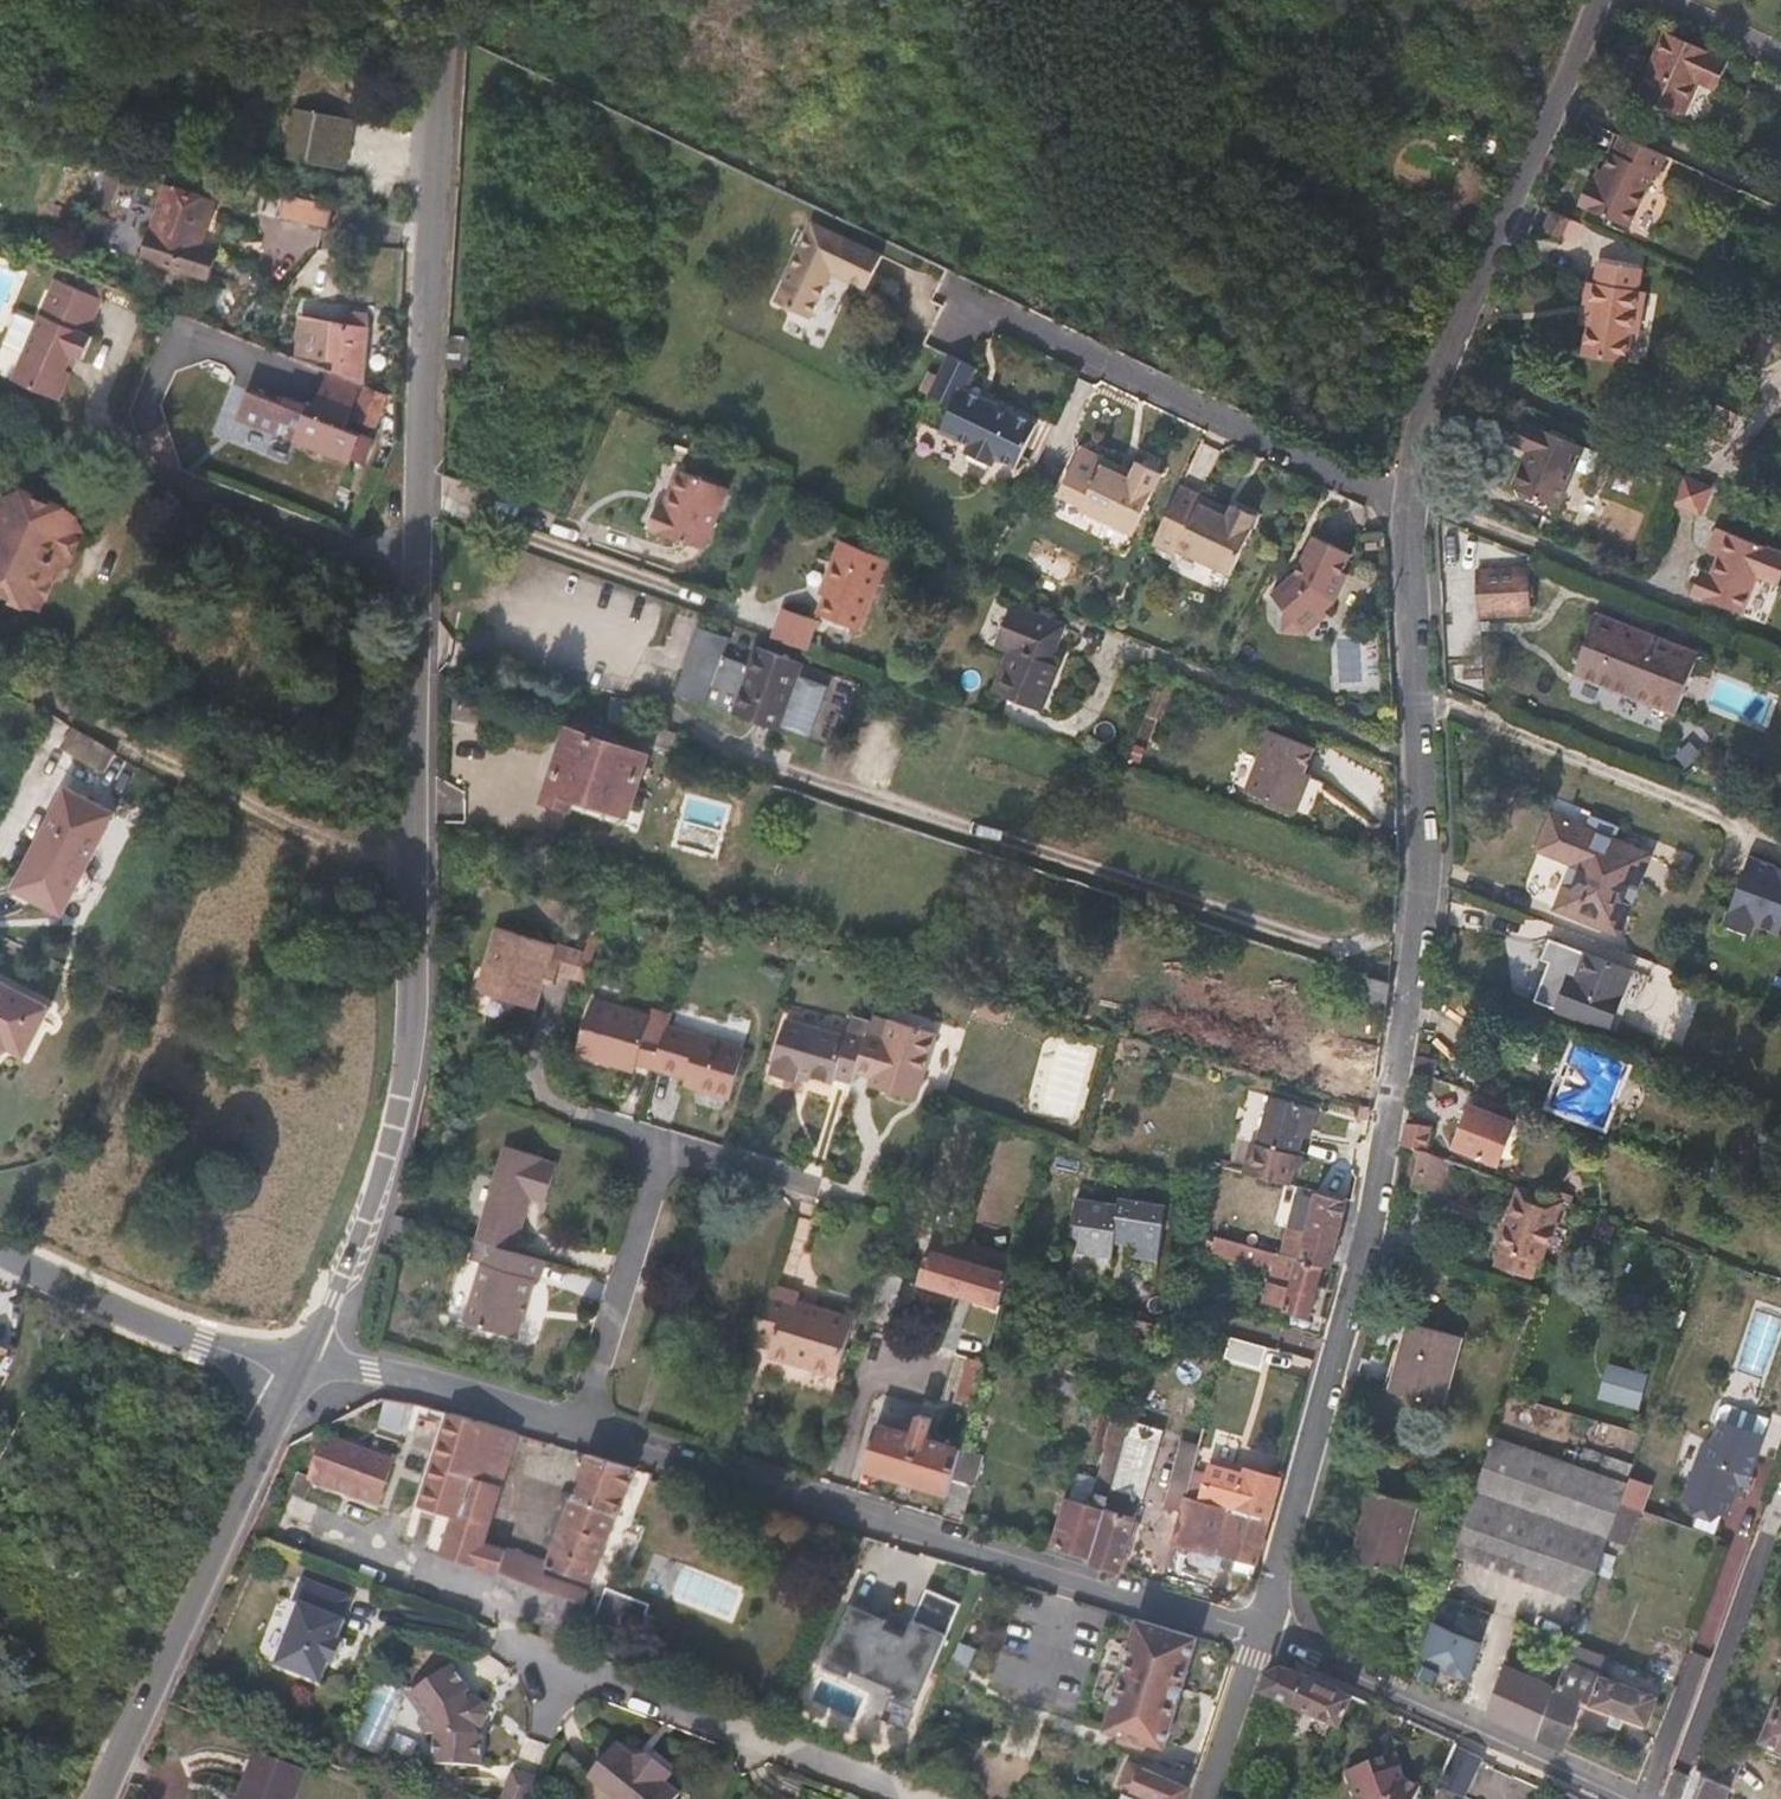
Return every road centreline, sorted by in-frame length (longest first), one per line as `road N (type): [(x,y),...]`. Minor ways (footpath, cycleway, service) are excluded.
road 1 (residential): [(1259,1634),(1370,1214),(1411,981),(1424,862),(1406,506)]
road 2 (secondary): [(427,556),(409,1056),(358,1235),(300,1365)]
road 3 (residential): [(1259,1634),(576,1432)]
road 4 (residential): [(1406,506),(1426,412),(1594,0)]
road 5 (residential): [(1406,506),(970,295),(953,337)]
road 6 (secondary): [(452,0),(429,504)]
road 7 (secondary): [(300,1365),(106,1798)]
road 8 (residential): [(1628,1798),(1259,1634)]
road 9 (residential): [(912,1798),(540,1660)]
road 10 (residential): [(427,556),(170,459),(155,422),(161,386),(178,353)]
road 11 (residential): [(429,504),(751,619)]
road 12 (tertiary): [(300,1365),(179,1338),(0,1251)]
road 13 (residential): [(576,1432),(662,1143)]
road 14 (residential): [(576,1432),(452,1393),(300,1365)]
road 15 (residential): [(1259,1634),(1207,1798)]
road 16 (residential): [(662,1143),(813,1191)]
road 17 (residential): [(1659,0),(1780,54)]

